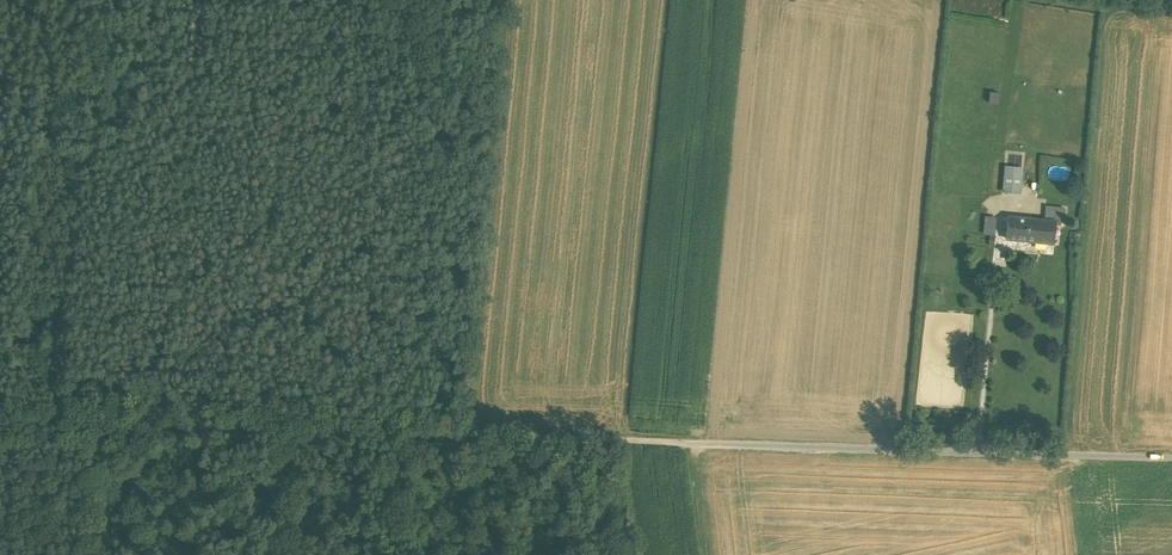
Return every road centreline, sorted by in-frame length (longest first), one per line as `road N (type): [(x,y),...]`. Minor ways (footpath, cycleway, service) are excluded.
road 1 (track): [(976,454),(0,428)]
road 2 (track): [(111,554),(97,431)]

